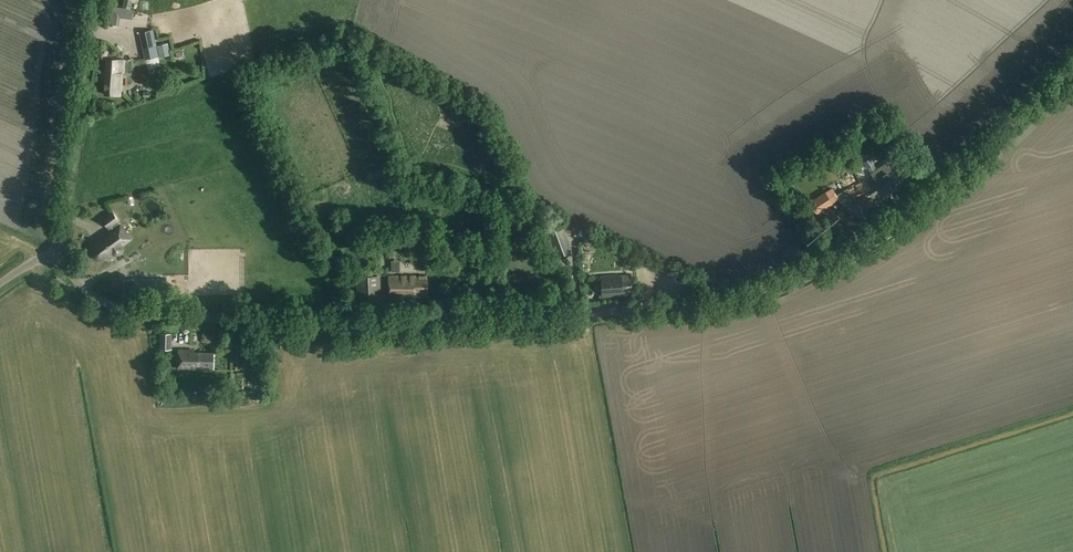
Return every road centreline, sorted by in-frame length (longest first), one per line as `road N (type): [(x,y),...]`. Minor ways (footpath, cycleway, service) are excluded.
road 1 (unclassified): [(1072,67),(902,215),(803,272),(707,304),(298,328),(105,303),(81,287),(62,251)]
road 2 (unclassified): [(62,251),(97,0)]

